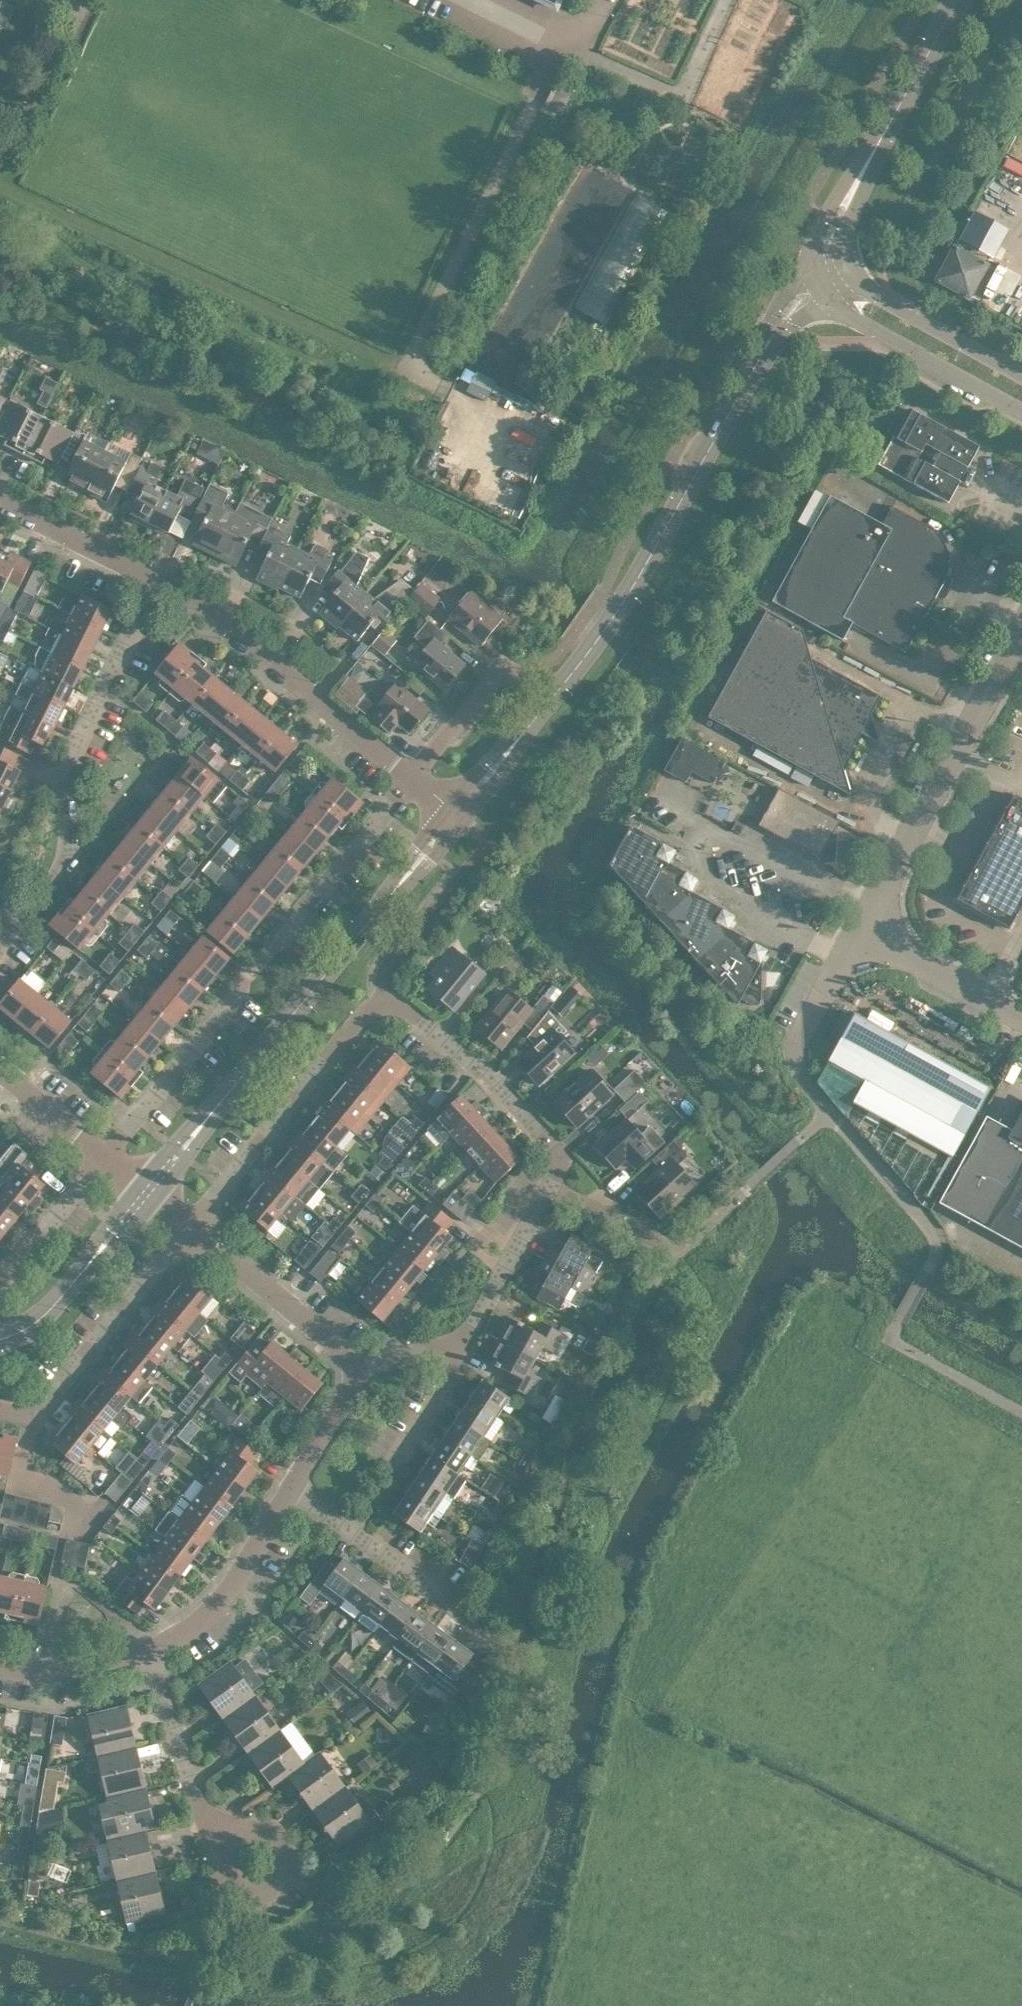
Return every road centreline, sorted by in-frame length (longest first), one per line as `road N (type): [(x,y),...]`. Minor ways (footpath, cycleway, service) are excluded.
road 1 (residential): [(370,1367),(462,1342),(558,1175),(548,1136),(484,1068),(384,987),(189,1227)]
road 2 (tertiary): [(460,816),(611,605),(798,297),(837,274)]
road 3 (residential): [(370,1367),(191,1642),(111,1678),(0,1674)]
road 4 (tertiary): [(147,1193),(460,816)]
road 5 (residential): [(102,1157),(410,779)]
road 6 (residential): [(0,951),(71,861),(72,759),(163,586)]
road 7 (unclassified): [(856,930),(1021,638)]
road 8 (residential): [(410,779),(163,586)]
road 9 (tertiary): [(837,274),(836,220),(958,0)]
road 10 (residential): [(189,1227),(53,1396),(33,1409),(0,1408)]
road 11 (residential): [(189,1227),(370,1367)]
road 12 (unclassified): [(1021,393),(860,302),(837,274)]
road 13 (tertiary): [(0,1338),(43,1315),(147,1193)]
road 14 (unclassified): [(828,1113),(939,1240),(924,1273)]
road 15 (unclassified): [(828,1113),(803,1063),(805,1031),(856,930)]
road 16 (unclassified): [(1021,1021),(856,930)]
road 17 (residential): [(163,586),(0,502)]
road 18 (residential): [(410,779),(493,679),(524,664)]
road 19 (residential): [(102,1157),(0,1282)]
road 20 (residential): [(102,1157),(0,1072)]
road 21 (residential): [(578,50),(468,0)]

